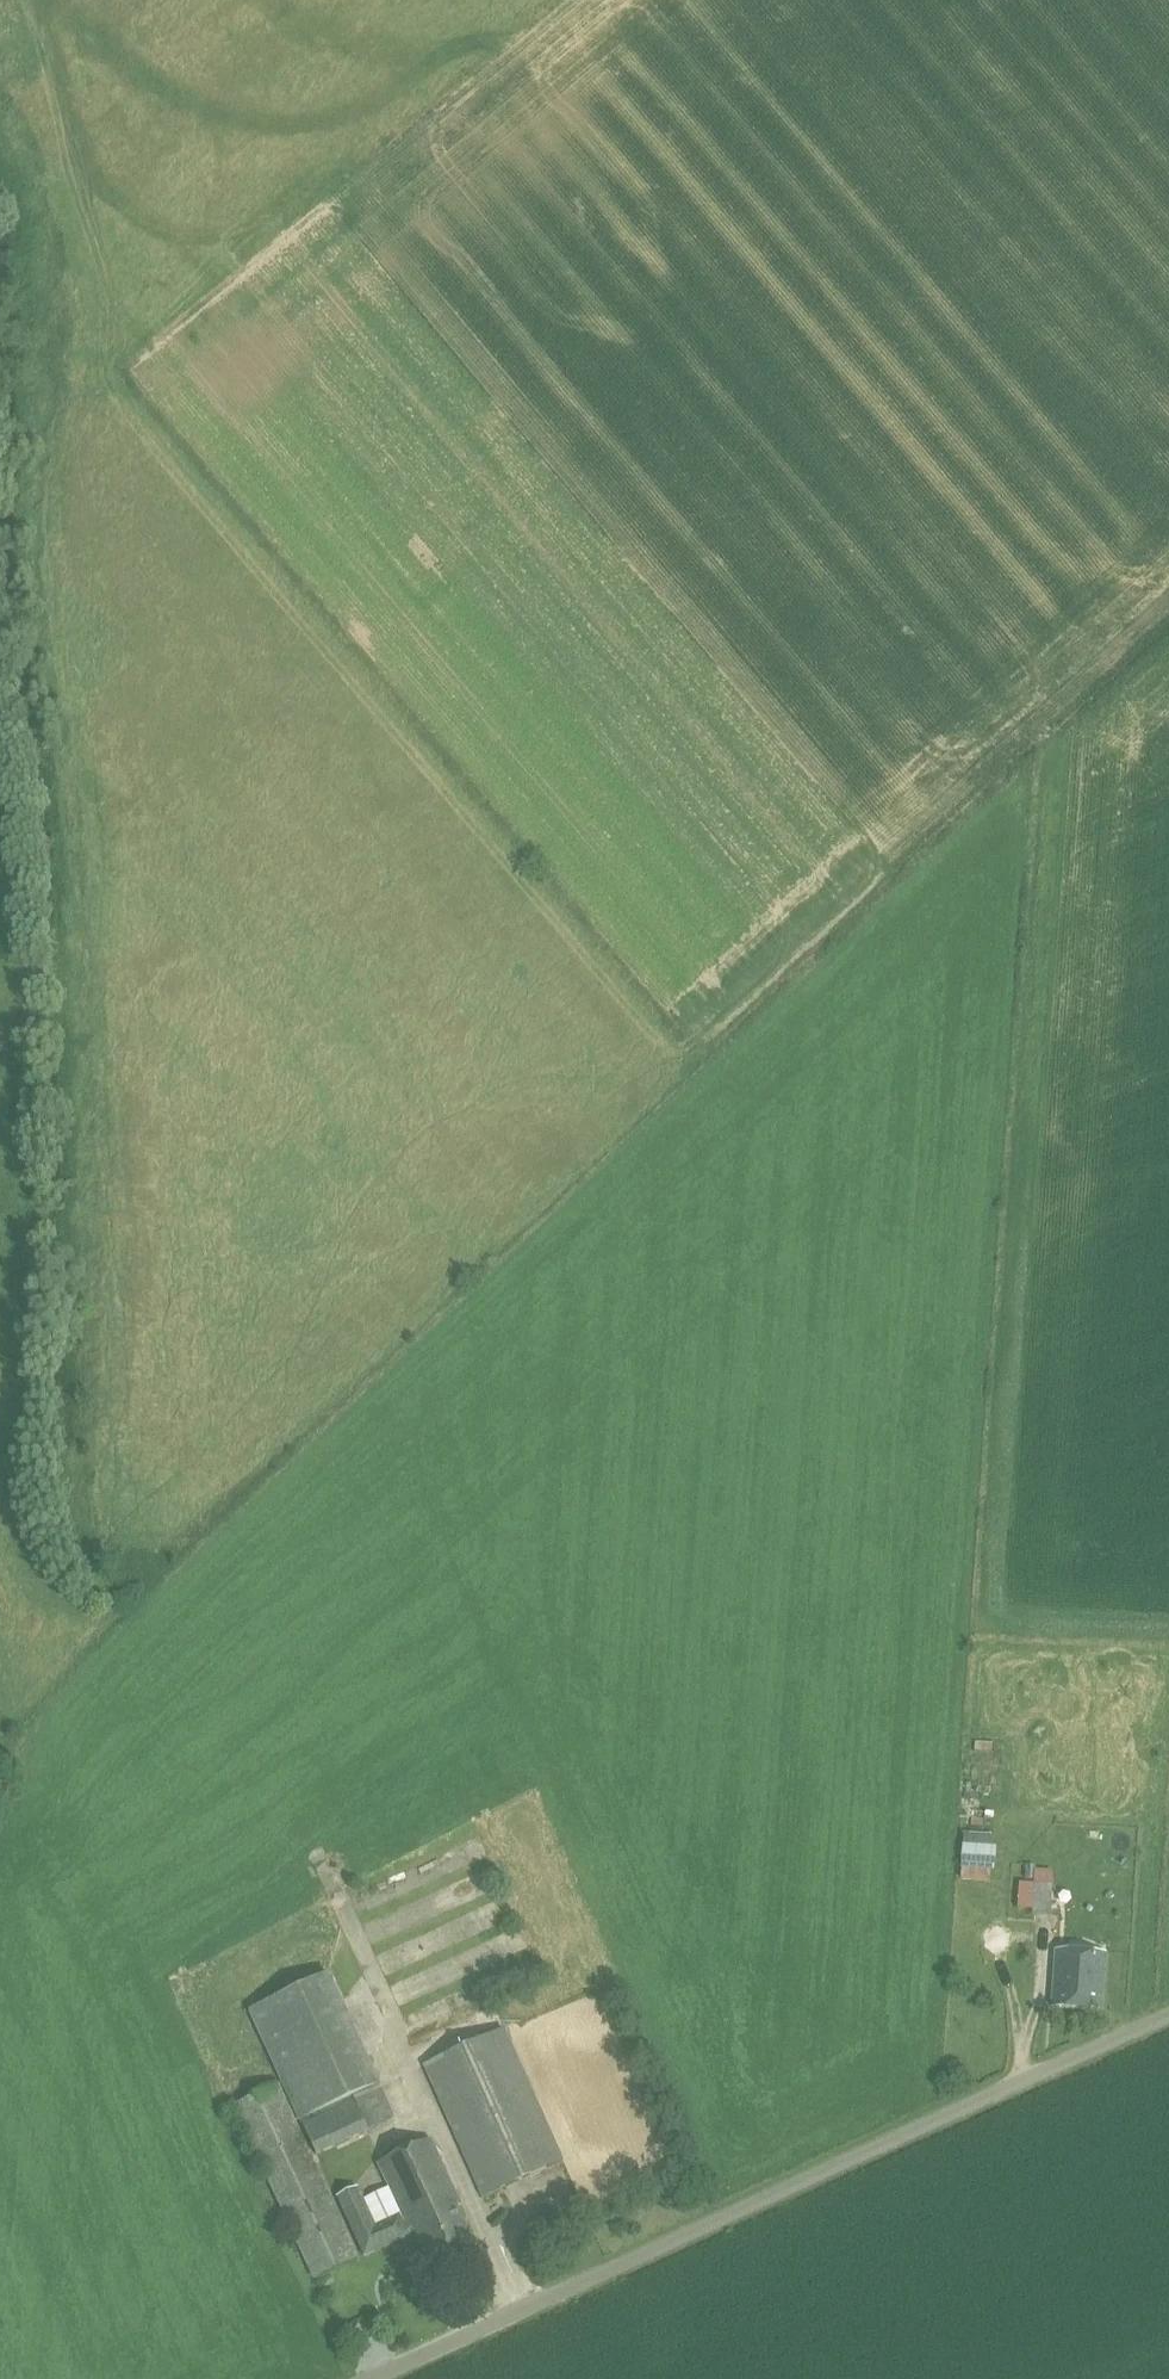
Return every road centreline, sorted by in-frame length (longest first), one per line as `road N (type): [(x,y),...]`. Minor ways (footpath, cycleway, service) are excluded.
road 1 (unclassified): [(383,2378),(1168,2021)]

